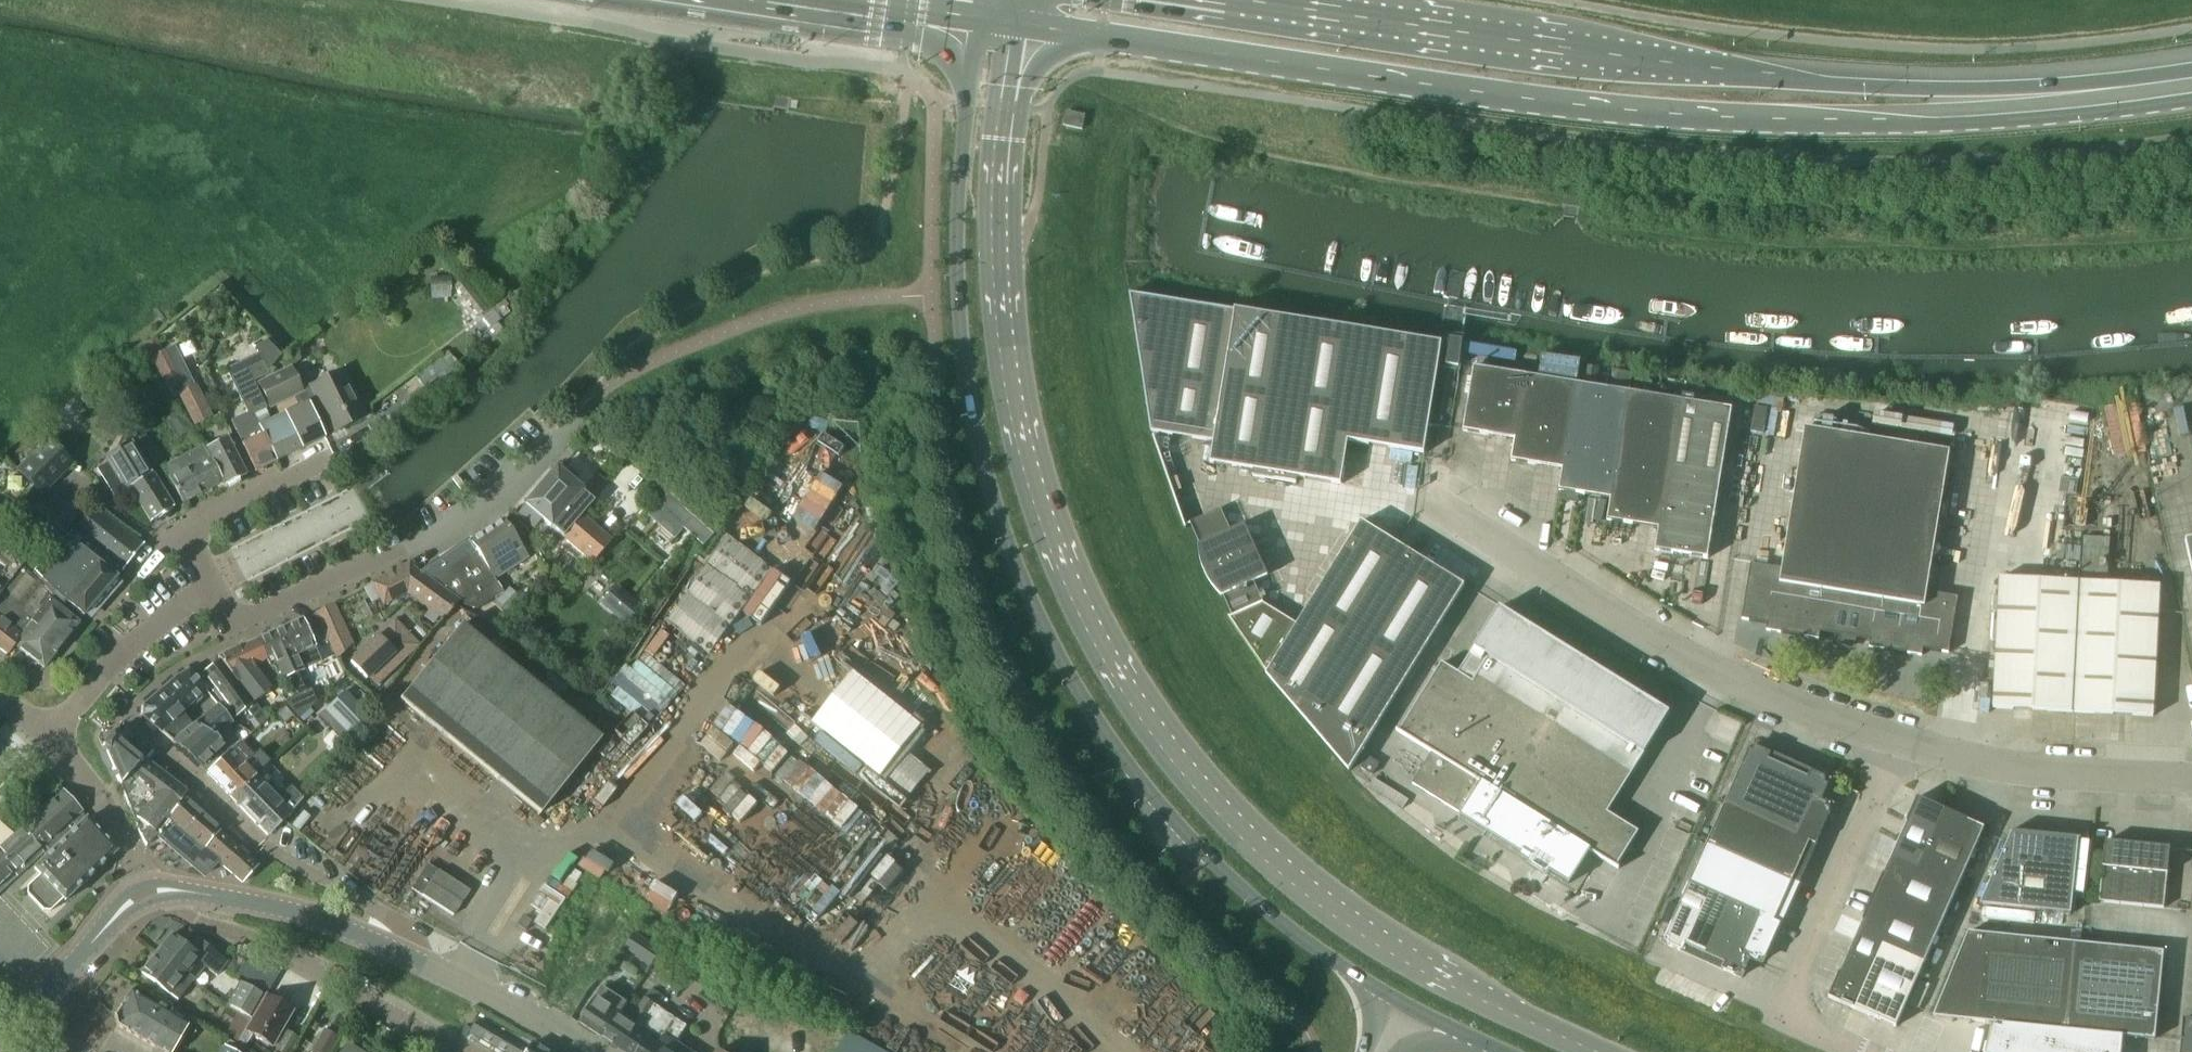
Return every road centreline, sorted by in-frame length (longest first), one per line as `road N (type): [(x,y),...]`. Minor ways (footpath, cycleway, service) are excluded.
road 1 (secondary): [(1597,1051),(1438,973),(1288,873),(1211,798),(1113,663),(1047,521),(1019,423),(1005,330),(999,191),(1021,24)]
road 2 (secondary): [(982,17),(967,101),(956,282),(975,431),(1014,557),(1069,673),(1176,821),(1250,895),(1373,986)]
road 3 (primary): [(1021,24),(1523,101),(1743,121),(1932,120),(2077,94)]
road 4 (primary): [(2077,94),(1746,77),(1256,0)]
road 5 (unclassified): [(1902,741),(1718,665),(1427,499)]
road 6 (residential): [(578,413),(467,522),(258,615),(233,619),(208,585)]
road 7 (residential): [(1902,741),(1791,1003),(1811,1032),(1858,1051)]
road 8 (residential): [(169,892),(196,920),(276,948),(462,1051)]
road 9 (unclassified): [(2191,778),(2016,764),(1902,741)]
road 10 (secondary): [(169,892),(282,910),(403,954)]
road 11 (residential): [(208,585),(44,735)]
road 12 (residential): [(208,585),(186,535),(331,454)]
road 13 (secondary): [(403,954),(583,1051)]
road 14 (unclassified): [(44,735),(112,812),(146,896)]
road 15 (residential): [(403,954),(408,937),(402,925),(272,853)]
road 16 (secondary): [(48,988),(118,913),(146,896)]

